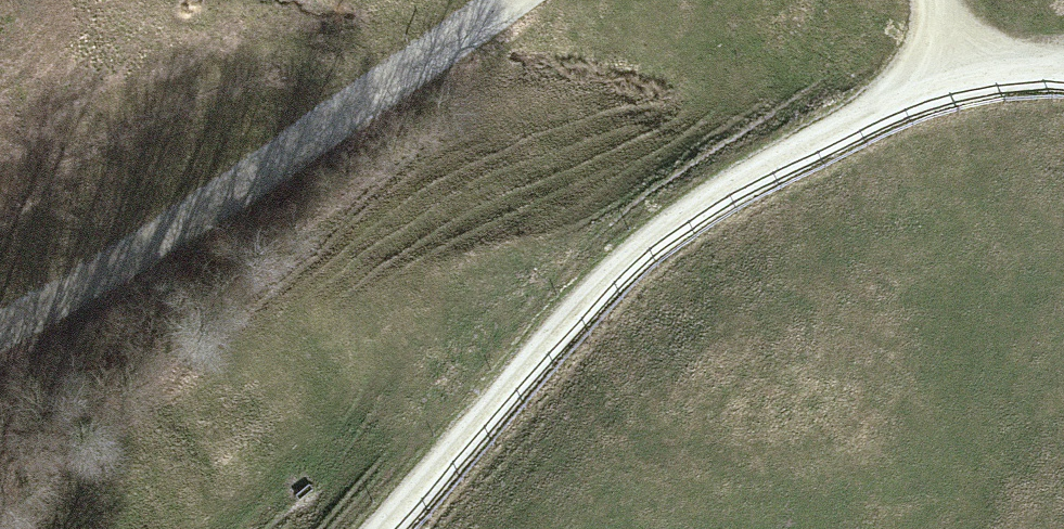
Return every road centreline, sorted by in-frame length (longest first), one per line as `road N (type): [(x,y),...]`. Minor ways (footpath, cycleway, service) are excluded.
road 1 (track): [(954,84),(713,199),(558,333),(378,528)]
road 2 (track): [(521,0),(86,300),(0,349)]

